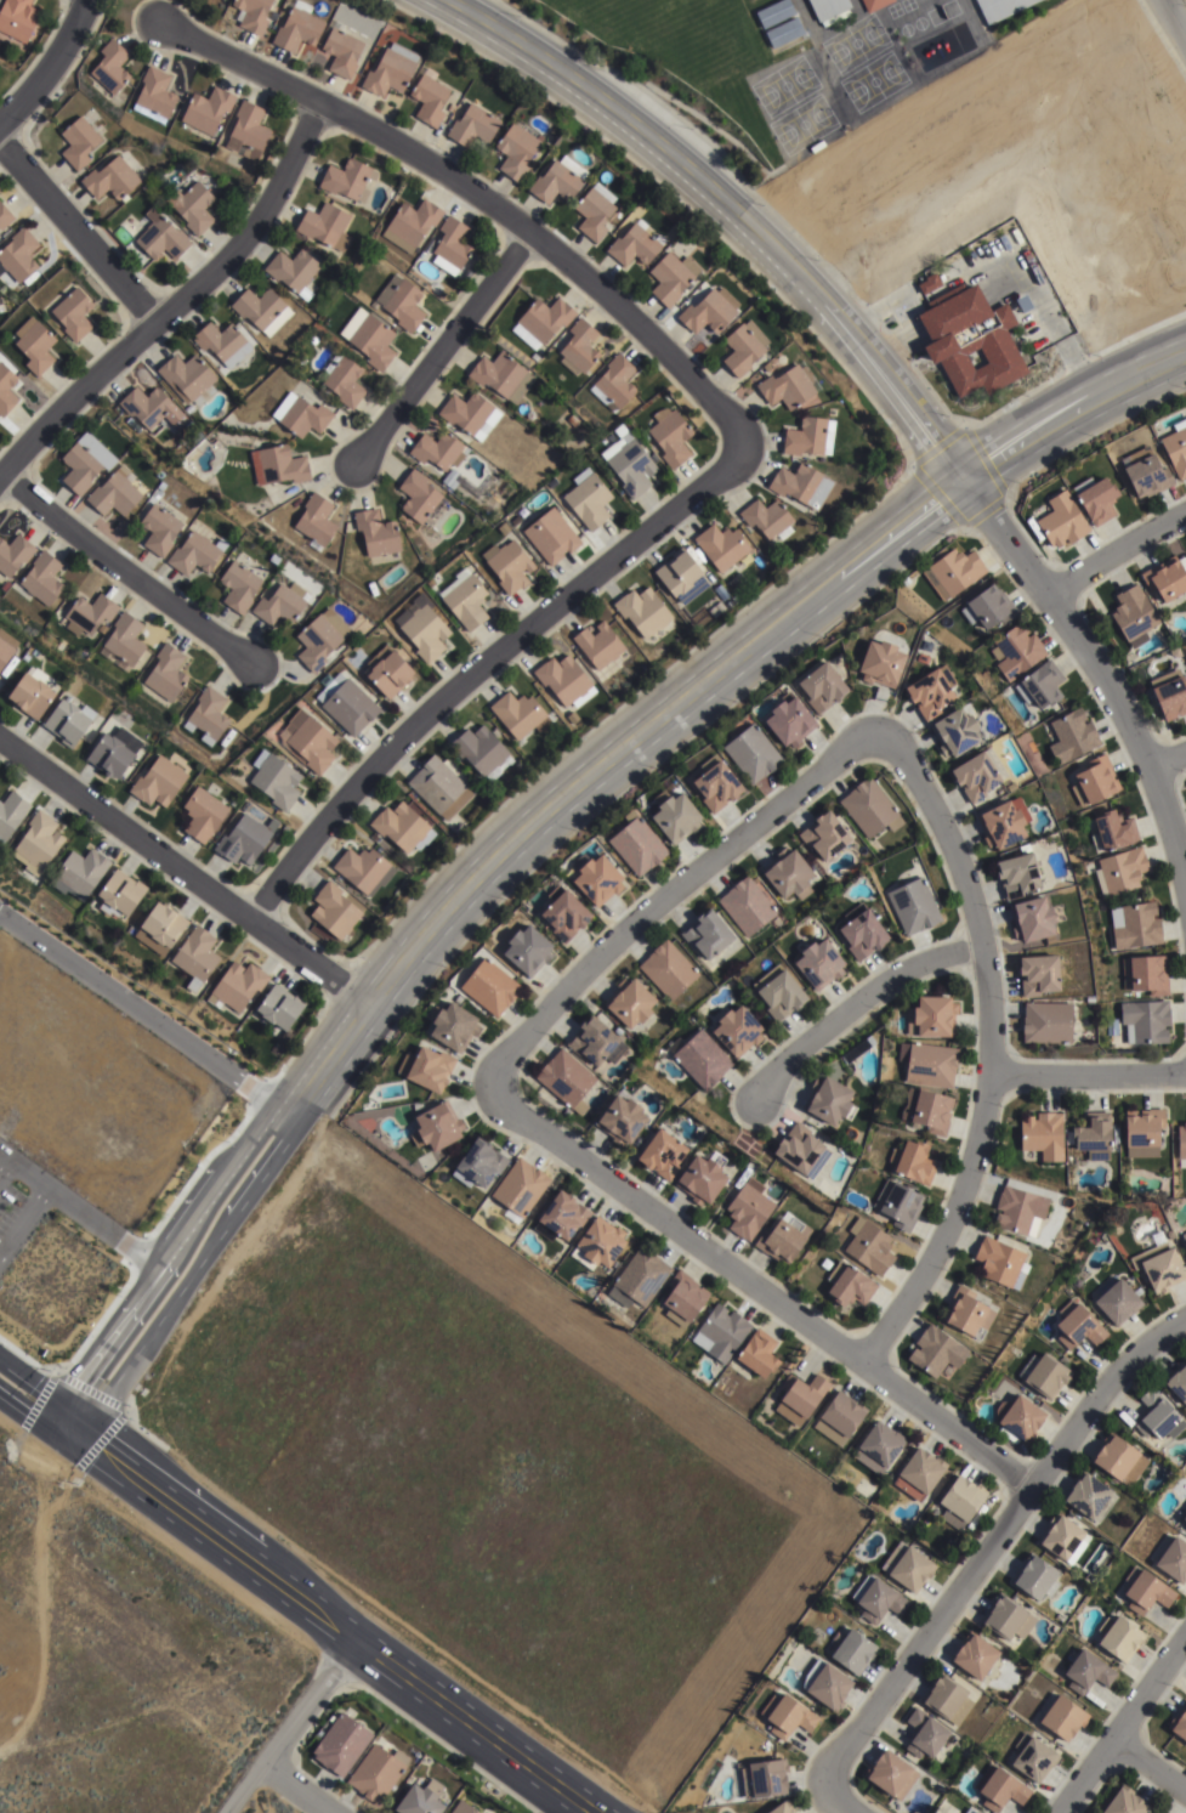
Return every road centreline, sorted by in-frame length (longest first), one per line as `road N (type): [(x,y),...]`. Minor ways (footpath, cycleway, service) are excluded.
road 1 (tertiary): [(70,1418),(272,1116),(503,846),(634,730),(963,483),(1185,346)]
road 2 (residential): [(158,21),(442,168),(528,227),(620,306),(733,423),(734,447)]
road 3 (tertiary): [(440,0),(626,124),(744,219),(842,325),(963,483)]
road 4 (residential): [(862,1361),(942,1239),(967,1175),(986,1116),(992,1026),(986,945),(965,878),(912,772),(873,729)]
road 5 (residential): [(734,447),(726,468),(407,729),(331,811),(252,920)]
road 6 (residential): [(1032,1490),(488,1087)]
road 7 (primary): [(70,1418),(594,1812)]
road 8 (residential): [(1185,1324),(1102,1392),(819,1787)]
road 9 (residential): [(488,1087),(529,1032),(653,910),(873,729)]
road 10 (residential): [(0,479),(73,395),(228,261),(263,213),(318,102)]
road 11 (residential): [(1185,890),(1154,769),(1050,593),(963,483)]
road 12 (residential): [(371,1001),(0,739)]
road 13 (residential): [(6,471),(252,664)]
road 14 (residential): [(528,227),(357,458)]
road 15 (residential): [(754,1101),(784,1061),(879,987),(986,945)]
road 16 (residential): [(154,324),(0,139)]
road 17 (residential): [(227,1812),(356,1639)]
road 18 (residential): [(1185,1638),(1062,1812)]
road 19 (residential): [(1185,1075),(991,1076)]
road 20 (residential): [(1185,513),(1050,593)]
road 21 (residential): [(0,123),(34,91),(87,0)]

